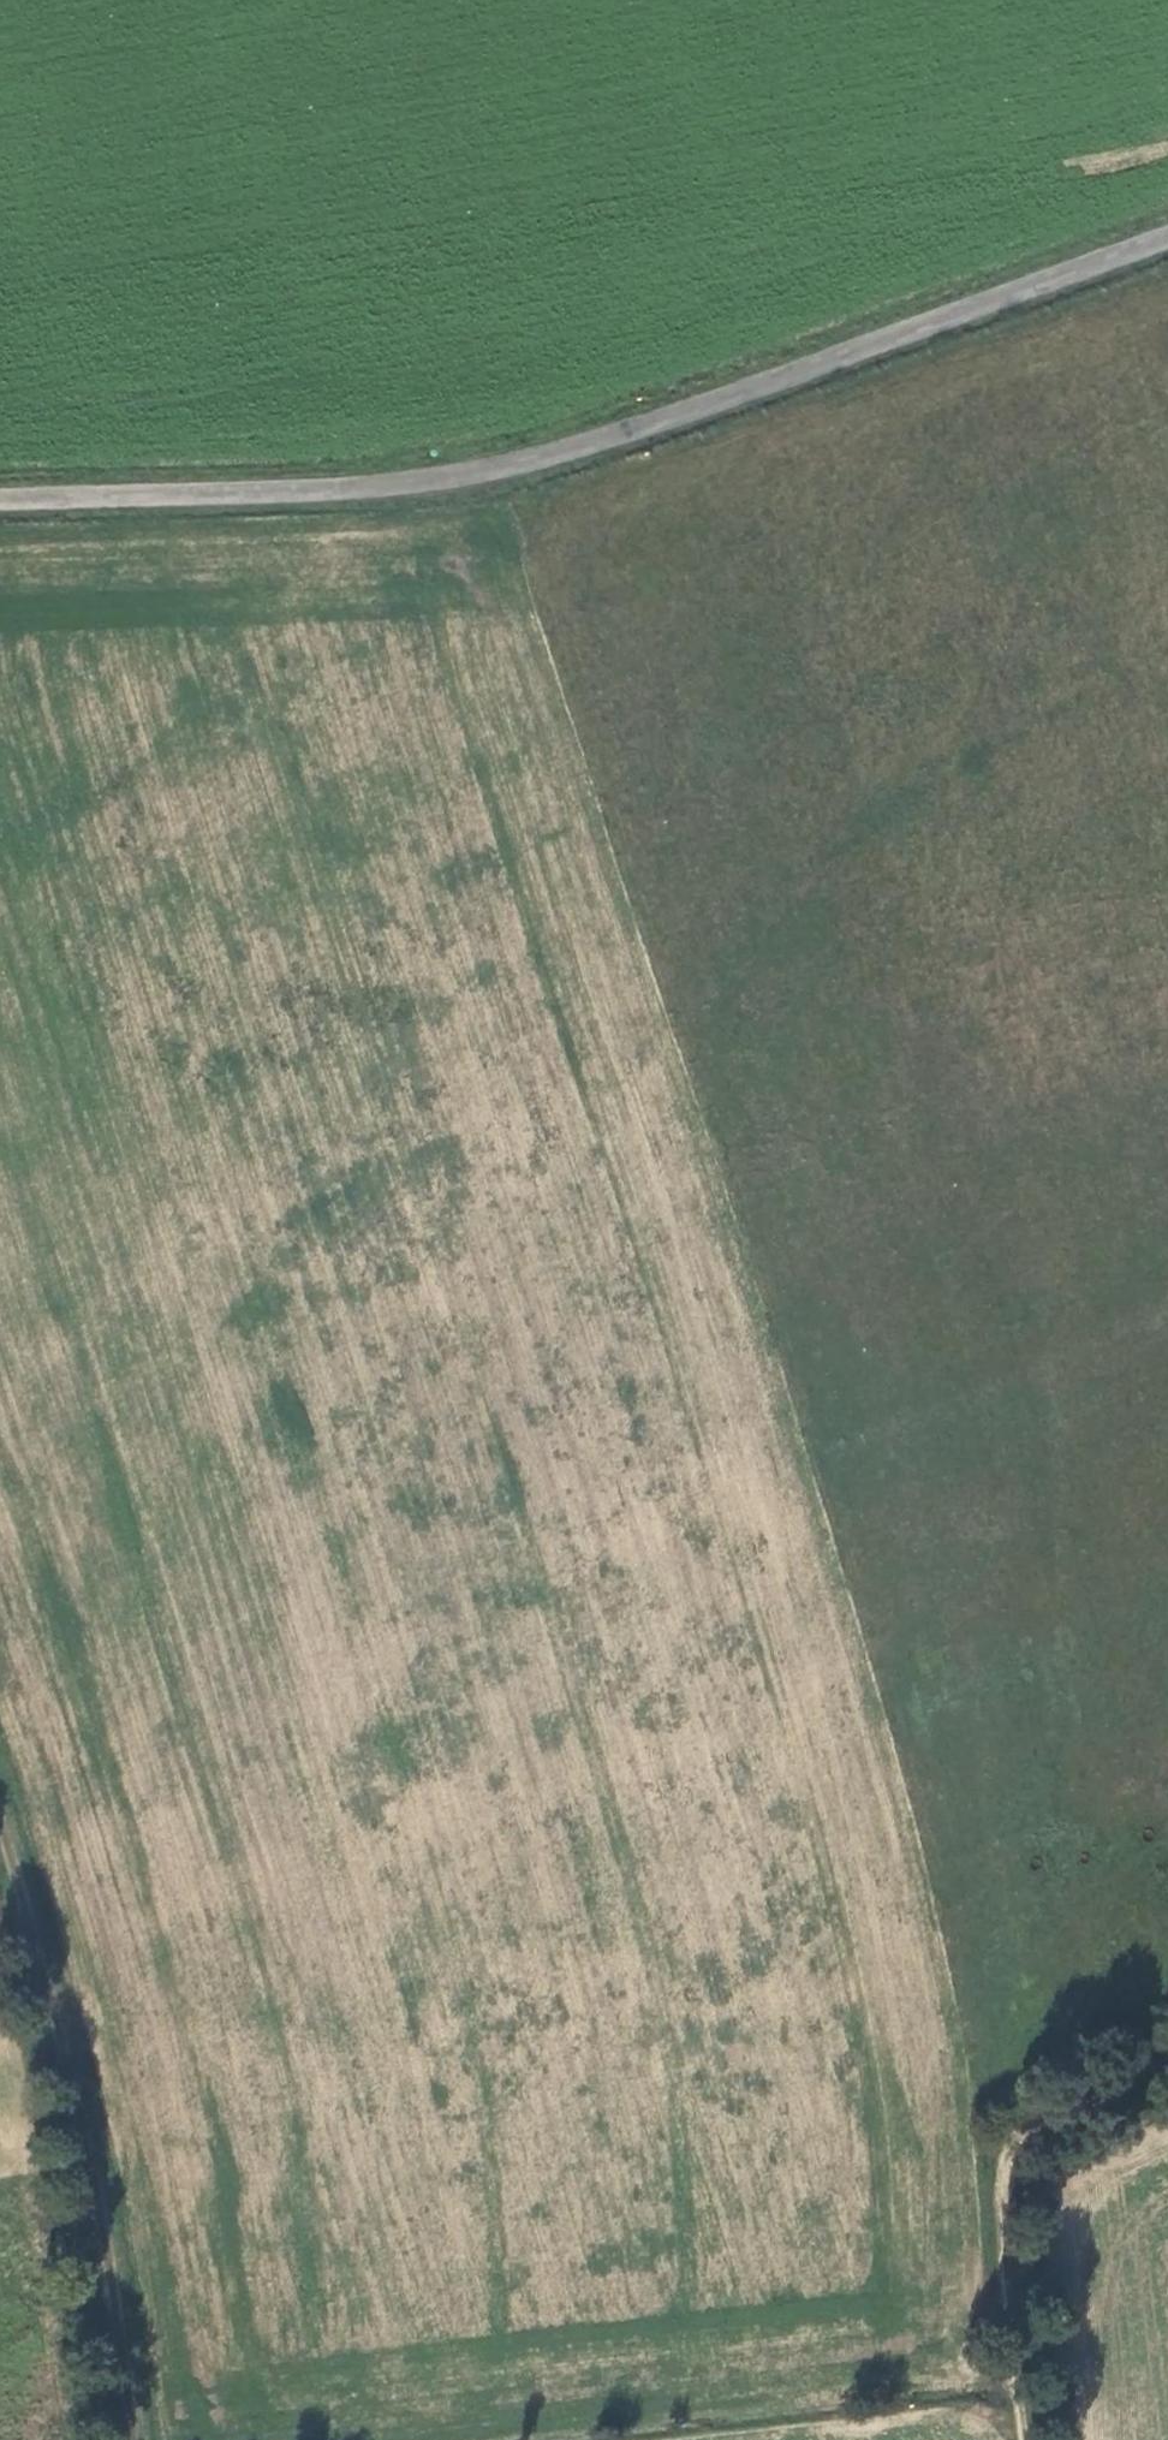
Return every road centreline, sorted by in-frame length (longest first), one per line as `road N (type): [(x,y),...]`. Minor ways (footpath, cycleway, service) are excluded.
road 1 (unclassified): [(0,501),(377,484),(479,470),(595,442),(1167,239)]
road 2 (track): [(0,1786),(128,2207),(134,2439)]
road 3 (track): [(1029,2439),(1002,2175),(1014,2147)]

